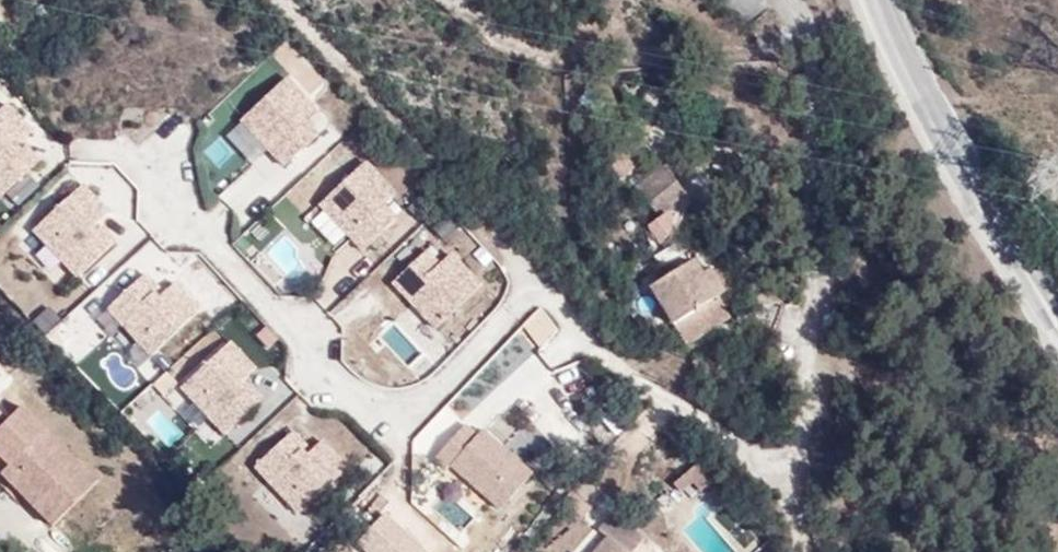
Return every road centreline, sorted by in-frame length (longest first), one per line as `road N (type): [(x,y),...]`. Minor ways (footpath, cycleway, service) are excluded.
road 1 (residential): [(782,0),(819,59),(827,110),(826,179),(801,322),(795,482),(813,551)]
road 2 (tertiary): [(1057,331),(877,0)]

